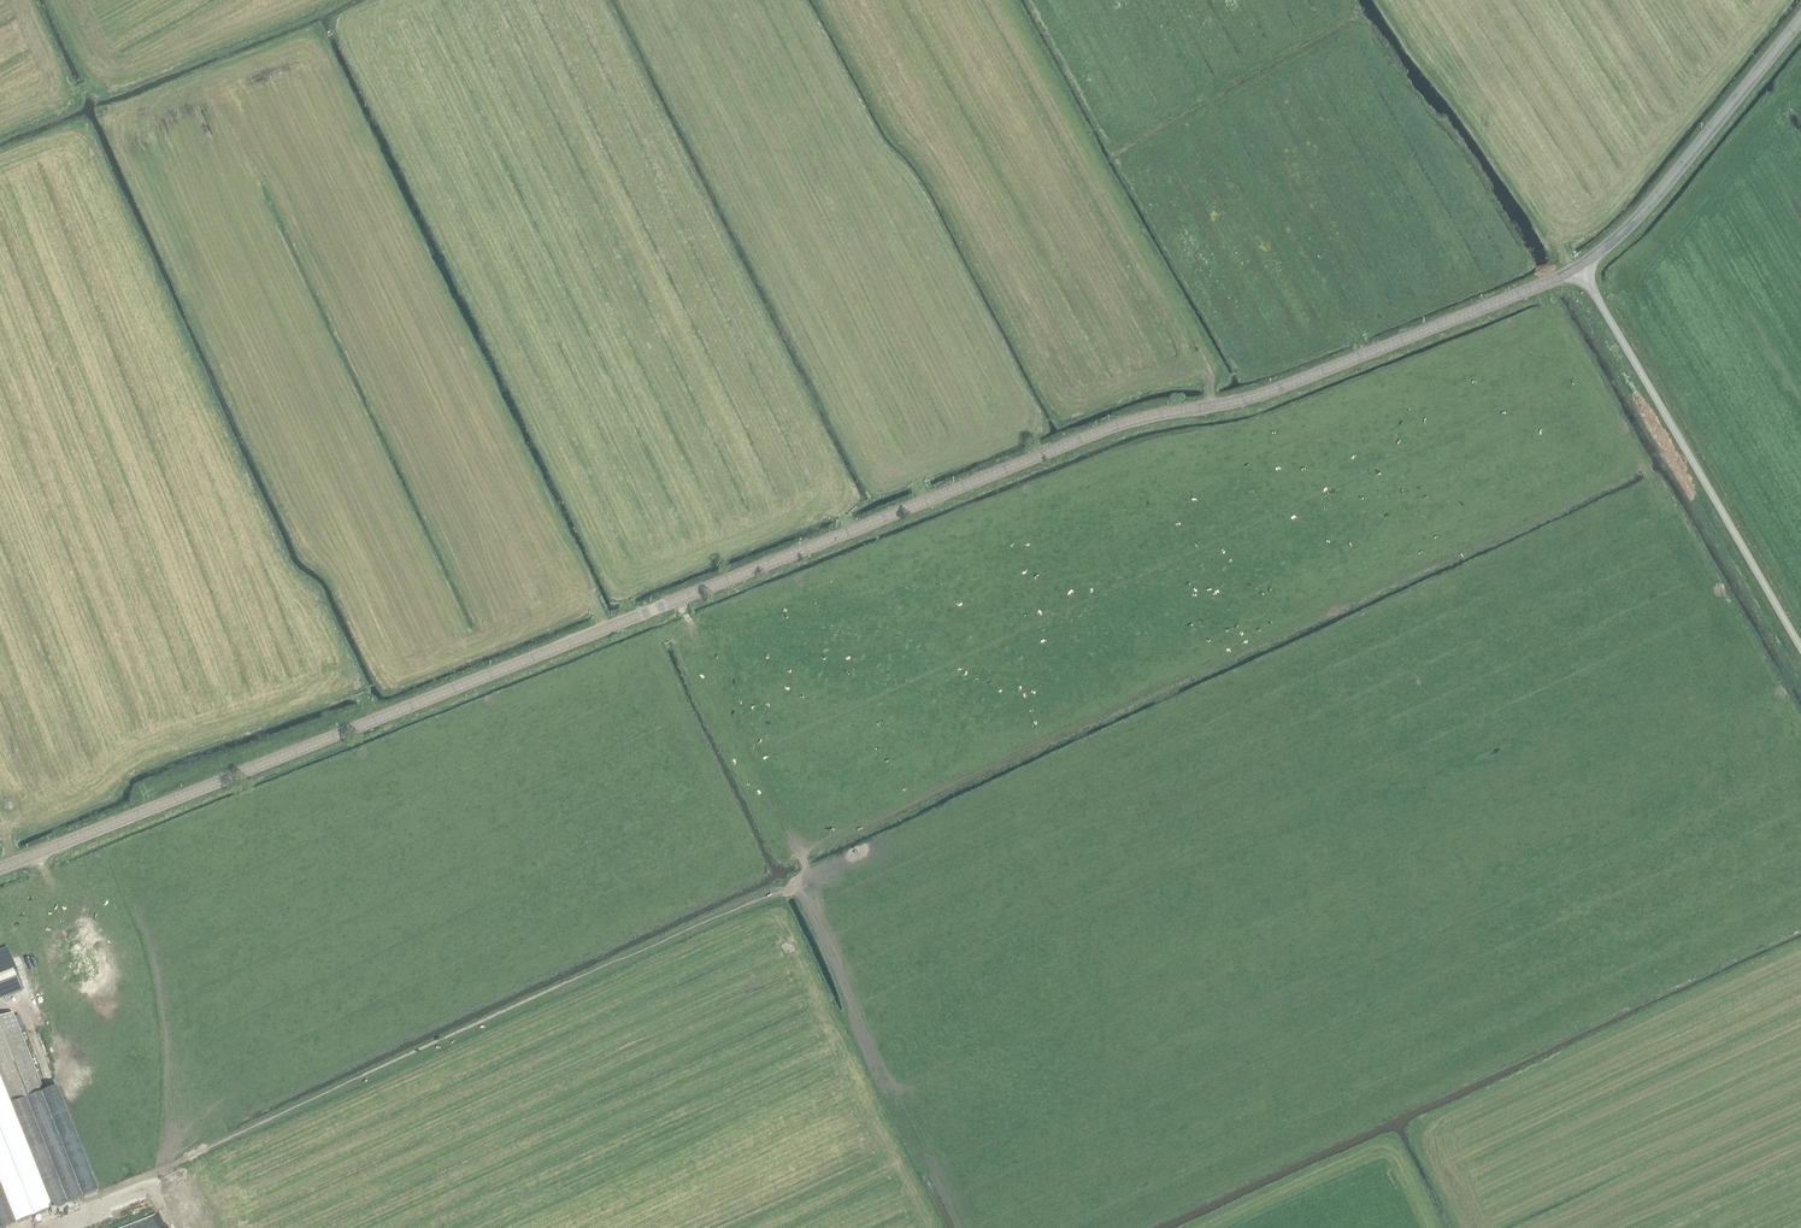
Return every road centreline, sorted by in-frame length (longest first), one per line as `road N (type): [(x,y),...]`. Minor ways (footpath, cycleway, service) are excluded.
road 1 (tertiary): [(0,869),(1091,436),(1267,393),(1579,266)]
road 2 (unclassified): [(1800,646),(1579,266)]
road 3 (tertiary): [(1579,266),(1640,215),(1800,18)]

